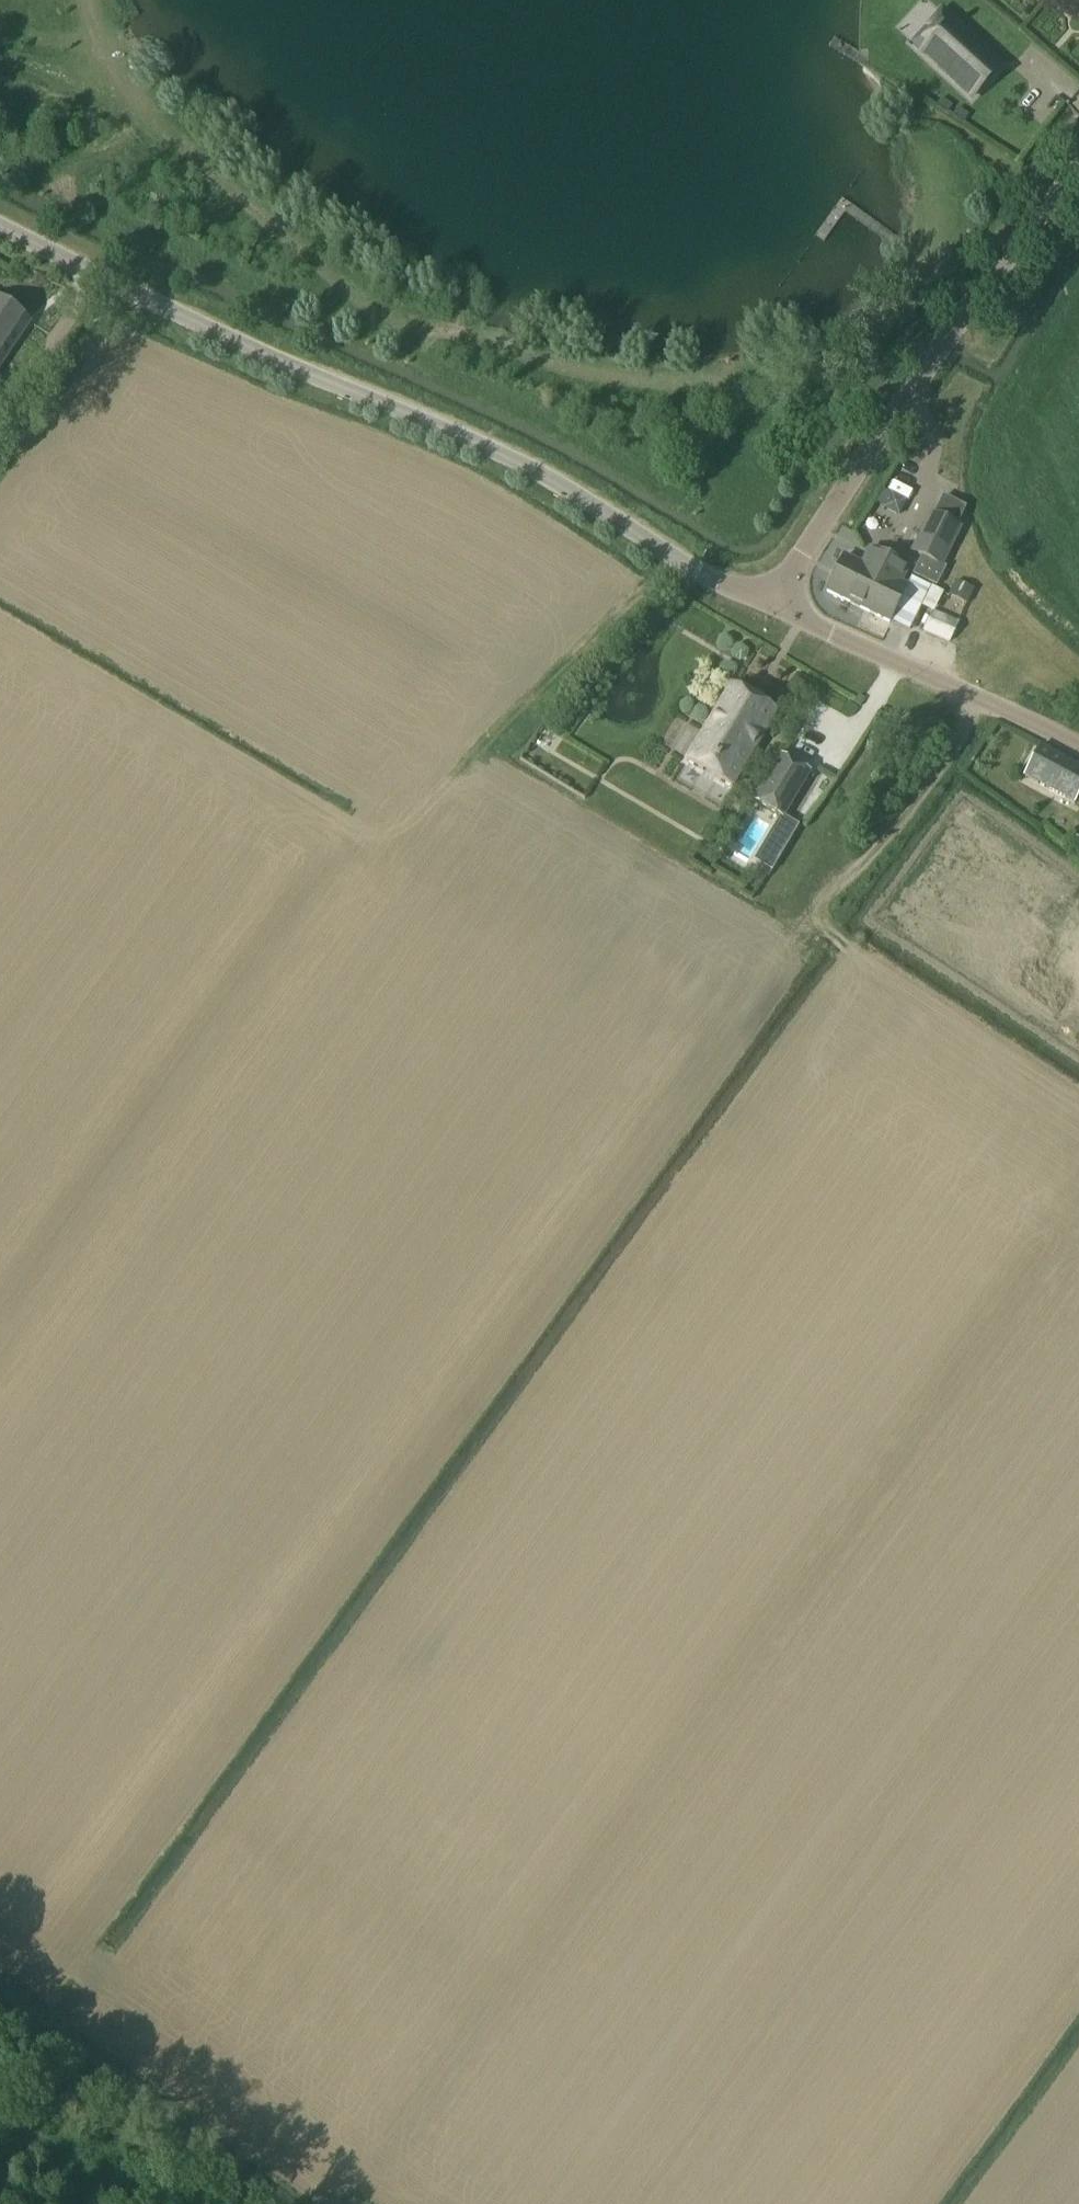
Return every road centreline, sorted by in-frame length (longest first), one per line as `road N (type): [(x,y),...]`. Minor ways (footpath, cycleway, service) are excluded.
road 1 (unclassified): [(769,605),(486,446),(248,347),(0,228)]
road 2 (unclassified): [(769,605),(900,405),(1078,173)]
road 3 (unclassified): [(1078,748),(769,605)]

